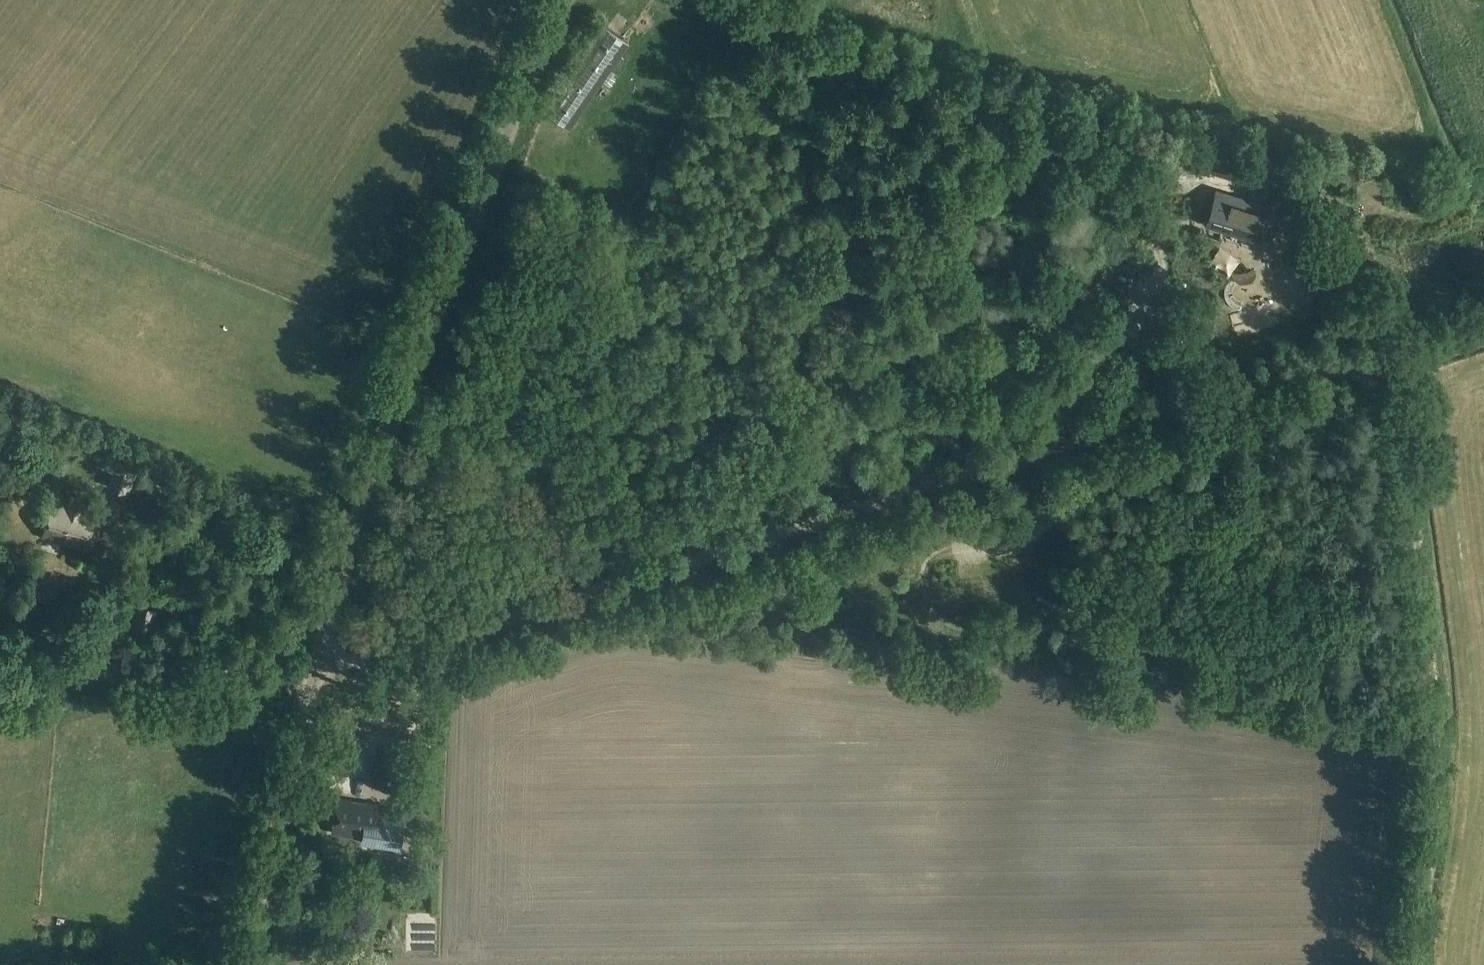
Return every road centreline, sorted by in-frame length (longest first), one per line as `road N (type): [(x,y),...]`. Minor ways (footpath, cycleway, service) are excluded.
road 1 (track): [(1411,964),(1435,849),(1434,673),(1394,392),(1376,363),(1331,366),(1065,445),(441,644),(287,675),(0,682)]
road 2 (unclassified): [(245,964),(351,532),(563,0)]

